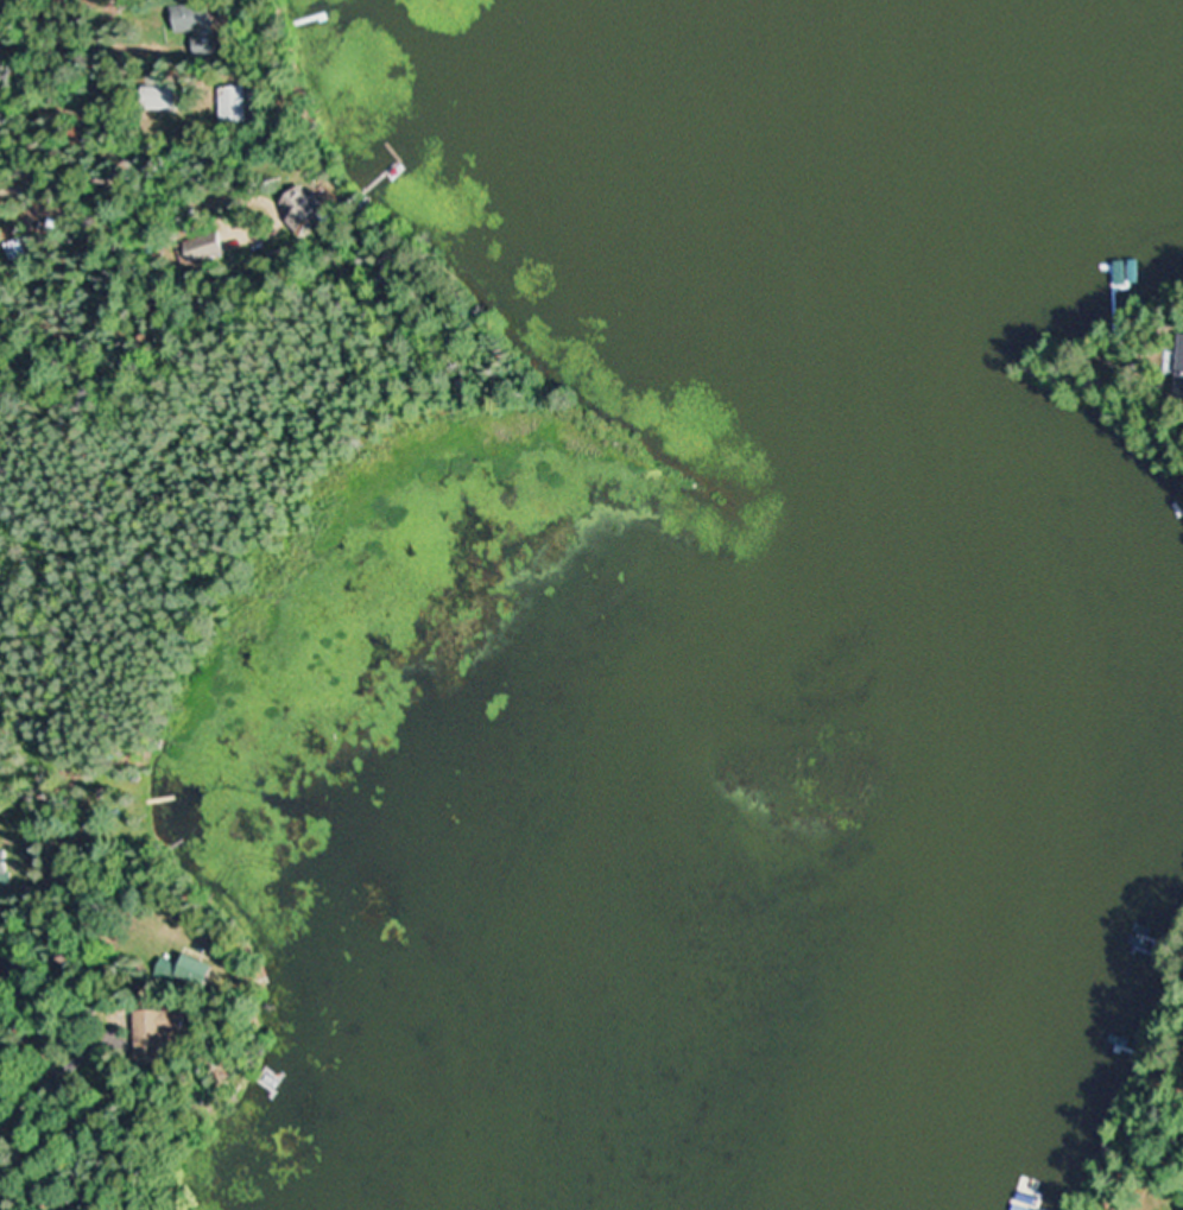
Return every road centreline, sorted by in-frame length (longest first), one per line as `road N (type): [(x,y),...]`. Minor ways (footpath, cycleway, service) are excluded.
road 1 (residential): [(2,1209),(8,1012),(0,993)]

